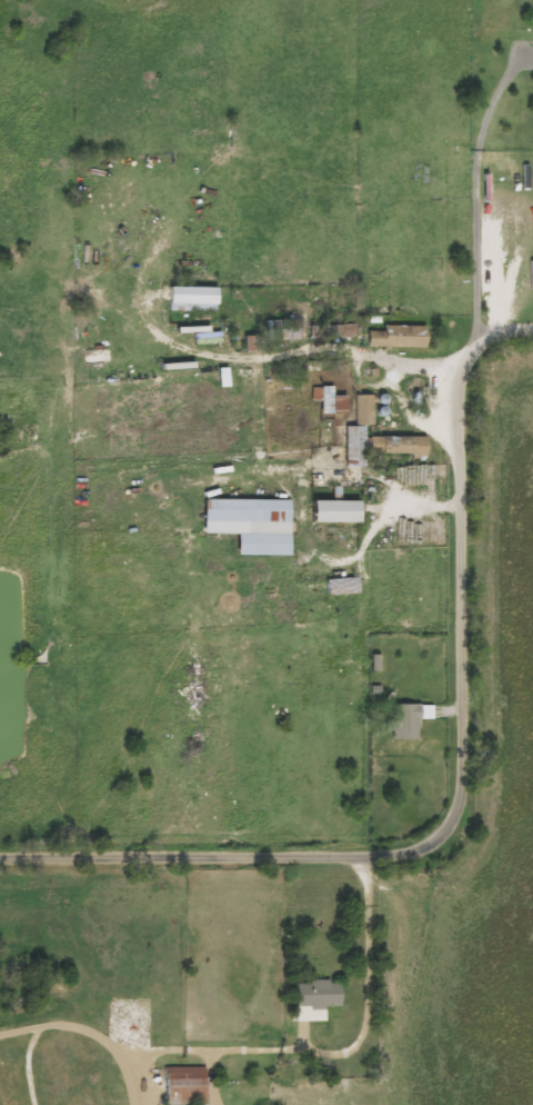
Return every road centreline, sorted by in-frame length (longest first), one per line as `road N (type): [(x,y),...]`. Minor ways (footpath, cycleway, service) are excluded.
road 1 (residential): [(0,861),(361,859),(405,857),(441,844),(466,796),(467,380),(499,340),(532,333)]

